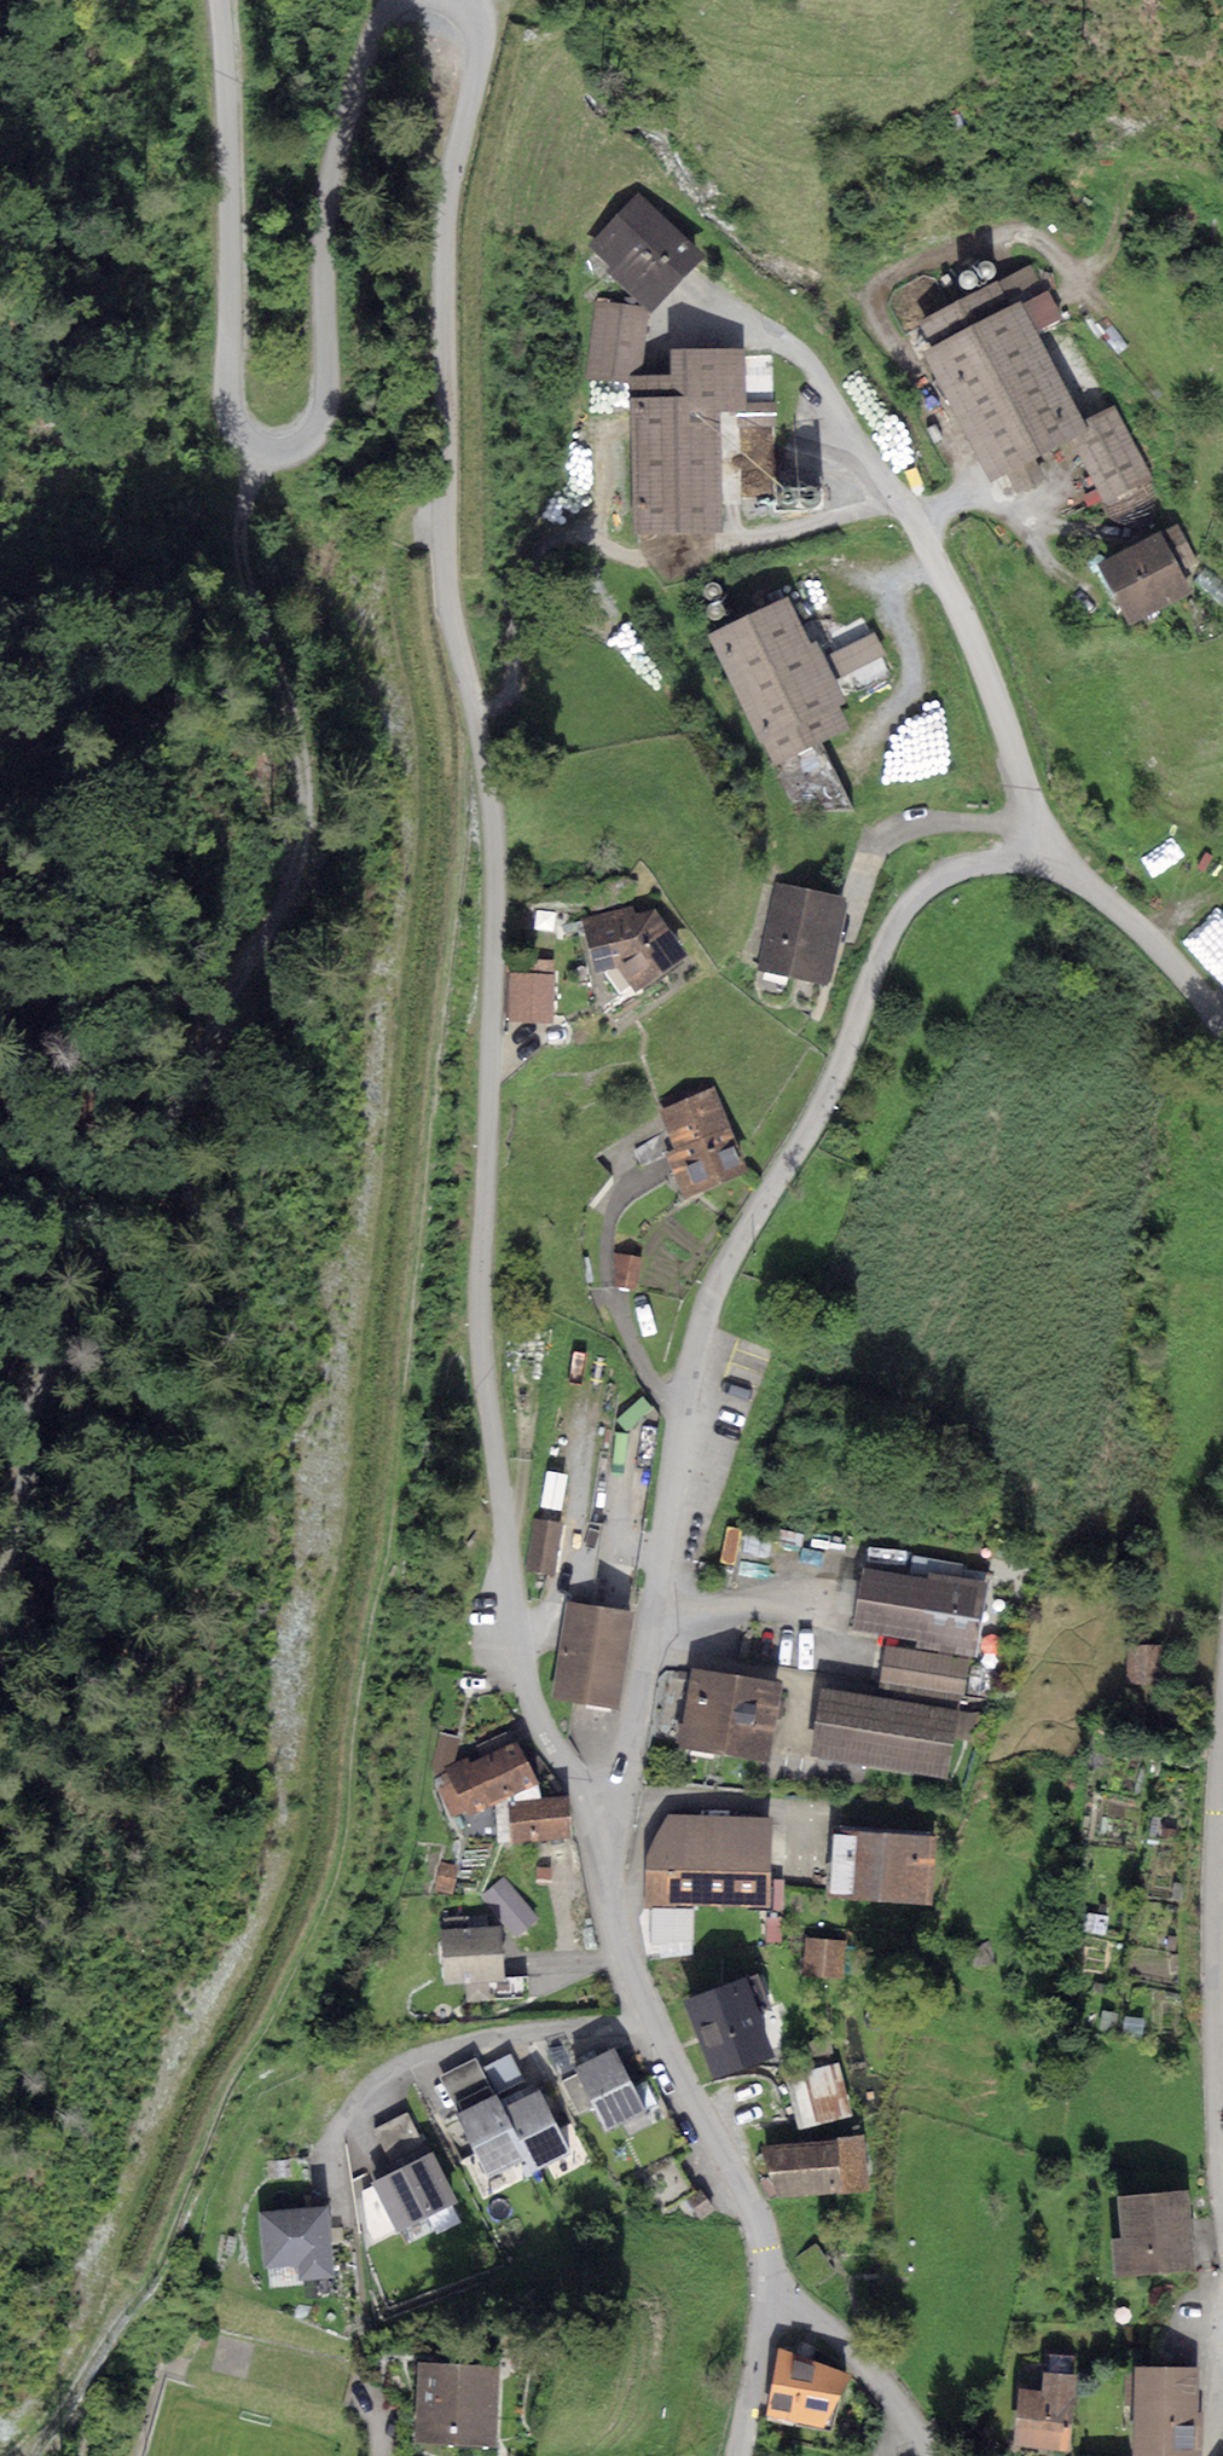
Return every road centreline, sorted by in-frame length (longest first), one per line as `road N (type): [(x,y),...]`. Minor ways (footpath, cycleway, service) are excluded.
road 1 (unclassified): [(464,0),(480,18),(483,46),(450,205),(449,455),(459,633),(497,928),(481,1294),(523,1682),(613,1897)]
road 2 (track): [(102,2348),(109,2269),(191,2077),(245,1986),(301,1846),(313,1709),(348,1549),(427,796),(393,573),(407,535),(450,512)]
road 3 (track): [(0,1596),(21,1517),(28,1419),(78,1295),(307,859),(308,777),(240,548),(250,448)]
road 4 (residential): [(1052,855),(959,871),(914,902),(886,946),(831,1093),(717,1280),(694,1360),(618,1822),(613,1897)]
road 5 (unclassified): [(221,0),(233,403),(250,448),(269,454),(302,446),(326,415),(325,247),(333,166),(358,70),(385,18),(410,0)]
road 6 (residential): [(1052,855),(920,523),(799,354),(694,297)]
road 7 (track): [(963,502),(957,450),(879,320),(883,282),(1002,234),(1022,234),(1050,249),(1086,297)]
road 8 (residential): [(1222,2176),(1222,1743)]
road 9 (residential): [(613,1897),(631,1979),(759,2220),(774,2280)]
road 10 (track): [(593,485),(600,534),(610,547),(660,557),(835,517),(889,487)]
road 11 (residential): [(1222,1030),(1152,938),(1052,855)]
road 12 (residential): [(774,2280),(886,2386),(931,2455)]
road 13 (residential): [(774,2280),(739,2455)]

